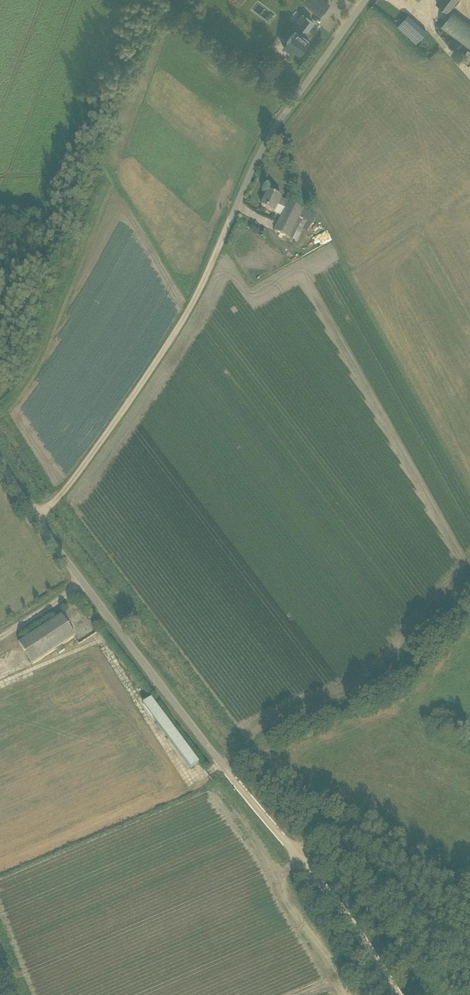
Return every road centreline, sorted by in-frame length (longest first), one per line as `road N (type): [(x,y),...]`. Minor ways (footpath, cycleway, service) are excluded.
road 1 (unclassified): [(402,994),(83,582),(0,458)]
road 2 (track): [(39,517),(147,376),(234,213)]
road 3 (track): [(469,591),(392,686),(223,766)]
road 4 (unclassified): [(234,213),(261,150),(366,0)]
road 5 (track): [(469,896),(351,834),(322,834),(296,854)]

